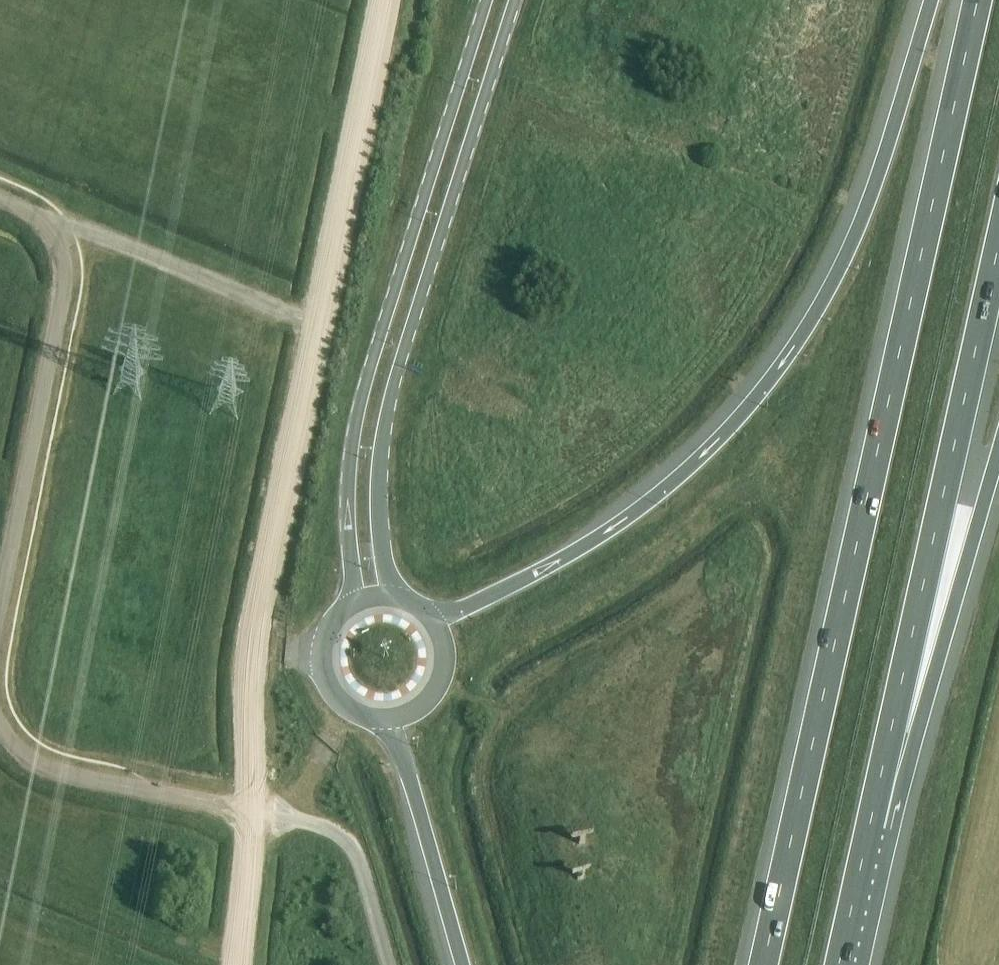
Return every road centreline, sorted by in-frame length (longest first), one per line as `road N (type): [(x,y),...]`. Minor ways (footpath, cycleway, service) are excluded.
road 1 (motorway): [(979,0),(764,964)]
road 2 (motorway): [(934,0),(848,254),(782,366),(735,424),(667,490),(587,544),(432,618)]
road 3 (track): [(383,0),(253,654),(253,812)]
road 4 (secondary): [(485,0),(352,437),(346,504),(353,601)]
road 5 (secondary): [(388,594),(379,493),(393,388),(515,0)]
road 6 (motorway): [(869,829),(998,248)]
road 7 (track): [(0,608),(65,267),(57,236),(0,198)]
road 8 (motorway): [(869,829),(958,599),(998,453)]
road 9 (track): [(16,205),(317,325)]
road 10 (track): [(253,812),(54,770),(21,753),(0,723)]
road 11 (motorway): [(386,720),(405,756),(461,964)]
road 12 (unclassified): [(387,964),(344,838),(253,812)]
road 13 (secondary): [(353,601),(323,633),(322,676),(347,709),(386,720)]
road 14 (motorway): [(839,964),(869,829)]
road 15 (secondary): [(386,720),(409,714),(440,682),(446,660),(432,618)]

